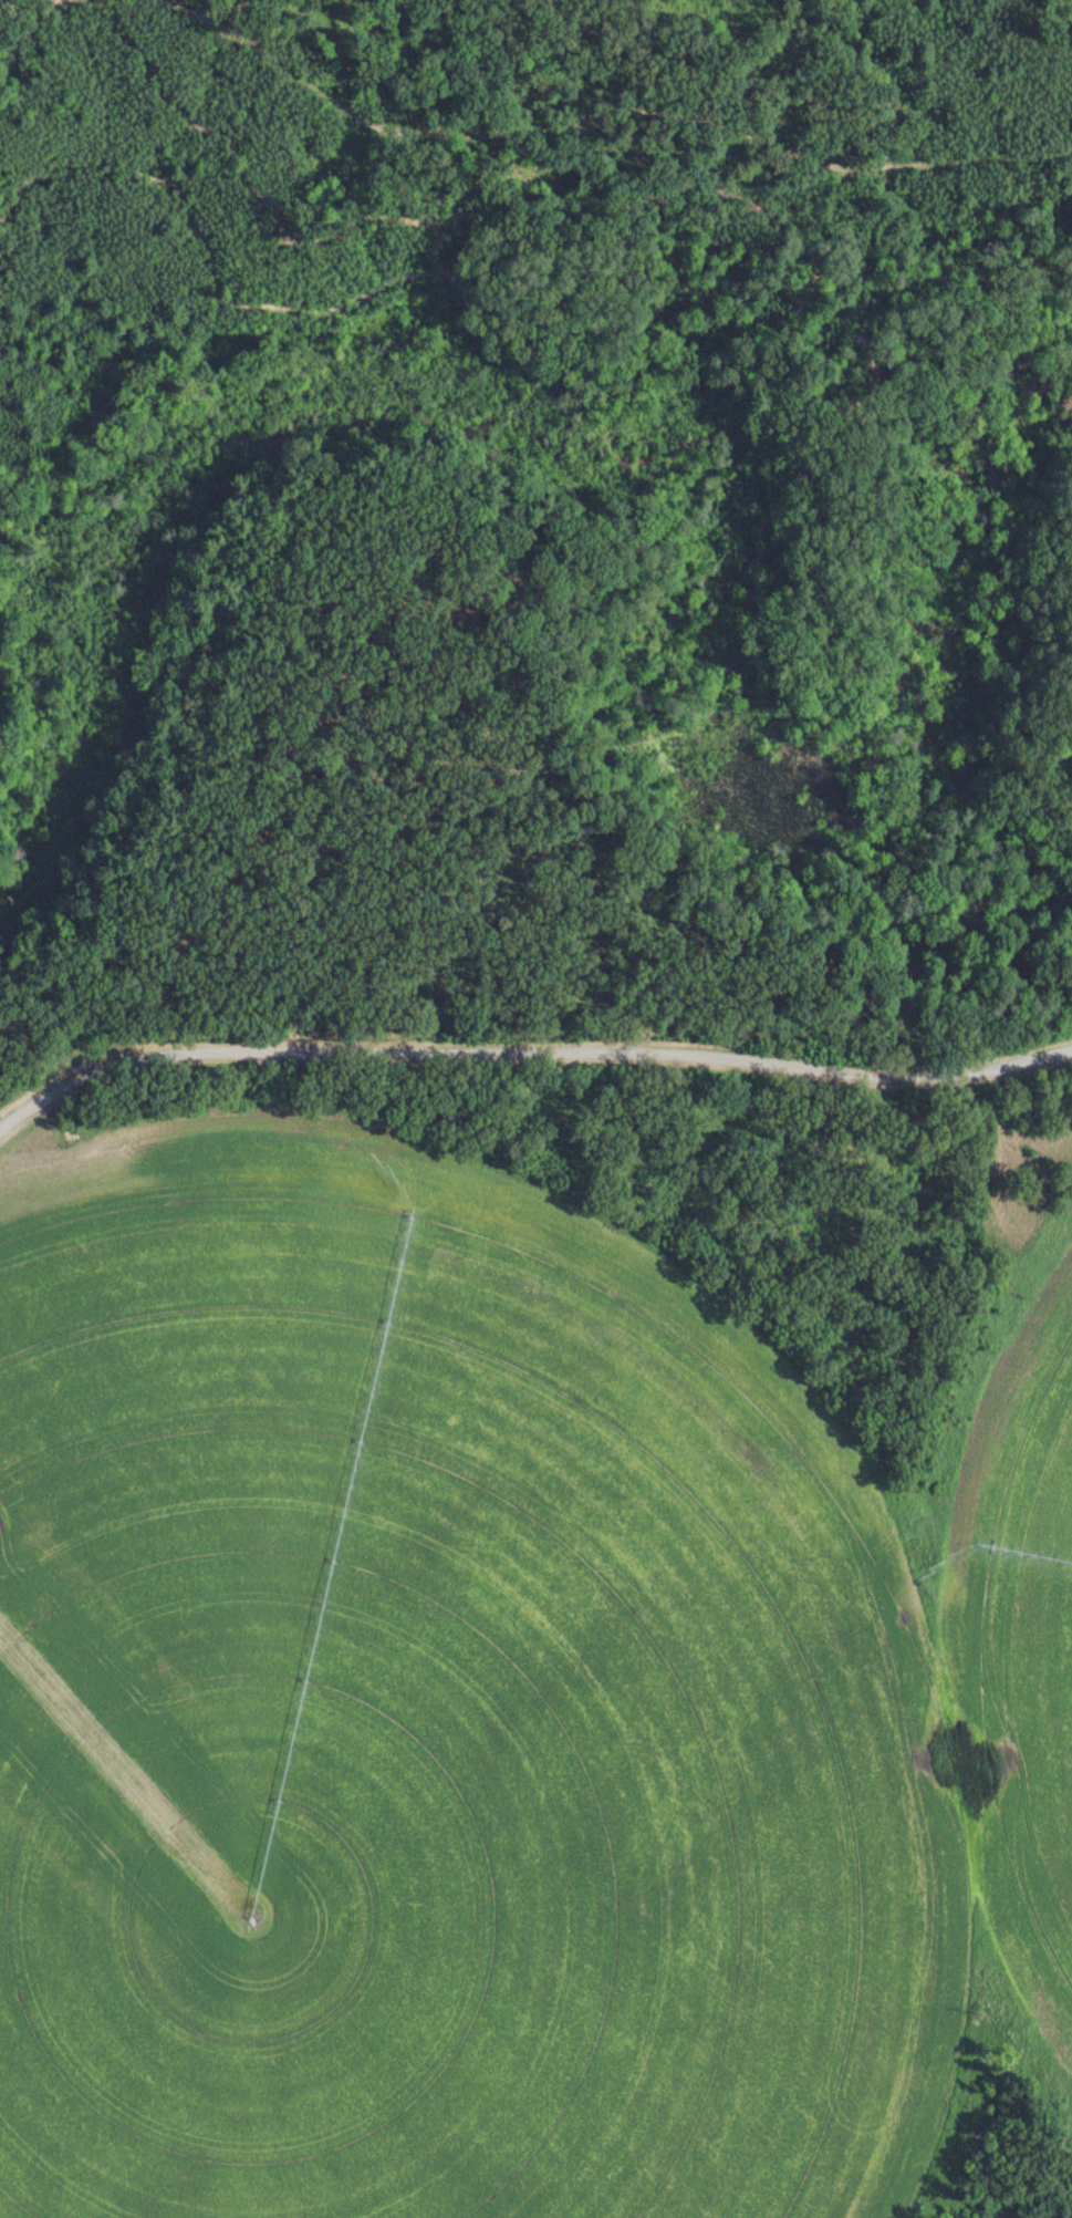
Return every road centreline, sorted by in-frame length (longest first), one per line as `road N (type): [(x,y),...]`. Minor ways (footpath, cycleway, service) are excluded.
road 1 (residential): [(0,1116),(17,1099),(189,1048),(721,1043),(966,1065),(1071,1039)]
road 2 (track): [(186,0),(407,129),(513,129),(625,114),(716,120),(889,163),(1071,152)]

